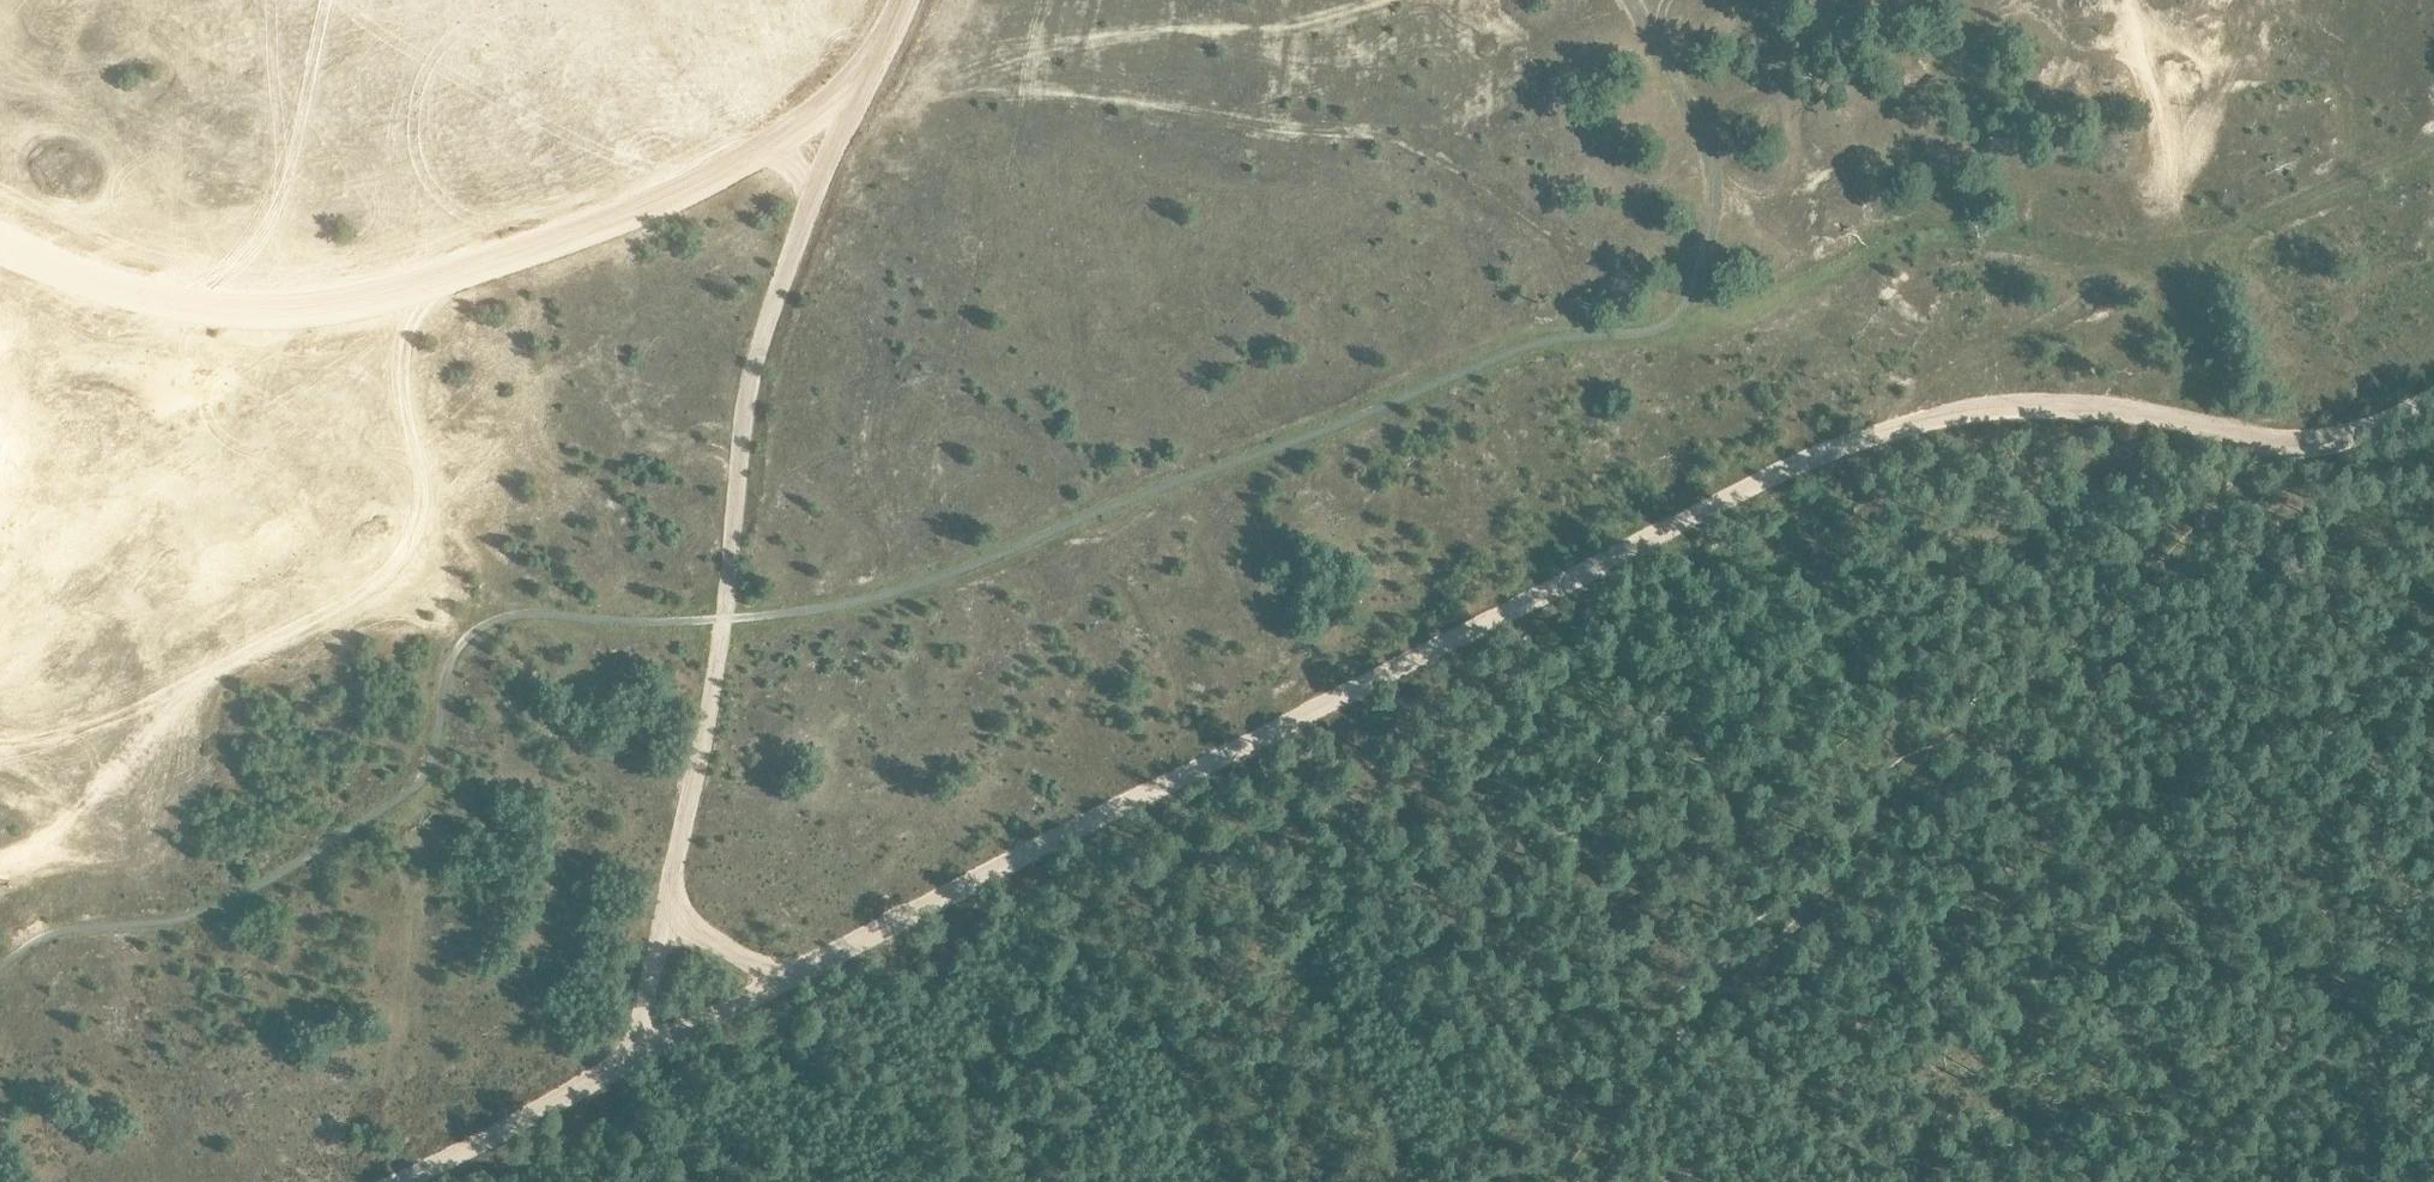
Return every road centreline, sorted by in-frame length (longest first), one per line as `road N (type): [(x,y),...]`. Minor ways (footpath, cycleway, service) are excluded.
road 1 (track): [(402,1181),(1004,865),(1856,441),(2035,407),(2176,421),(2270,441)]
road 2 (track): [(864,89),(1094,98),(1392,141),(1482,183),(1679,315),(1701,321),(1780,297),(1899,239),(1955,234),(2128,257),(2179,251)]
road 3 (track): [(635,1060),(709,720),(745,406),(821,177),(884,45)]
road 4 (track): [(0,242),(152,303),(198,311),(310,309),(453,277),(670,200),(767,148),(854,86),(906,0)]
road 5 (track): [(0,858),(51,835),(183,704),(248,651),(344,606),(408,560),(433,492),(411,427),(366,378),(365,300)]
road 6 (track): [(2134,0),(2170,138),(2179,251),(2433,151)]
road 7 (track): [(864,89),(1074,41),(1231,32),(1380,0)]
road 8 (track): [(1678,1036),(2047,675)]
road 9 (track): [(2433,889),(2160,1181)]
road 10 (track): [(1815,280),(1797,243),(1812,184),(1948,80),(1971,41),(2031,0)]
road 11 (track): [(2047,675),(2212,515),(2270,441)]
road 12 (track): [(1561,1181),(1678,1036)]
road 13 (track): [(2270,441),(2369,428),(2433,399)]
road 14 (track): [(668,906),(698,937),(787,979)]

